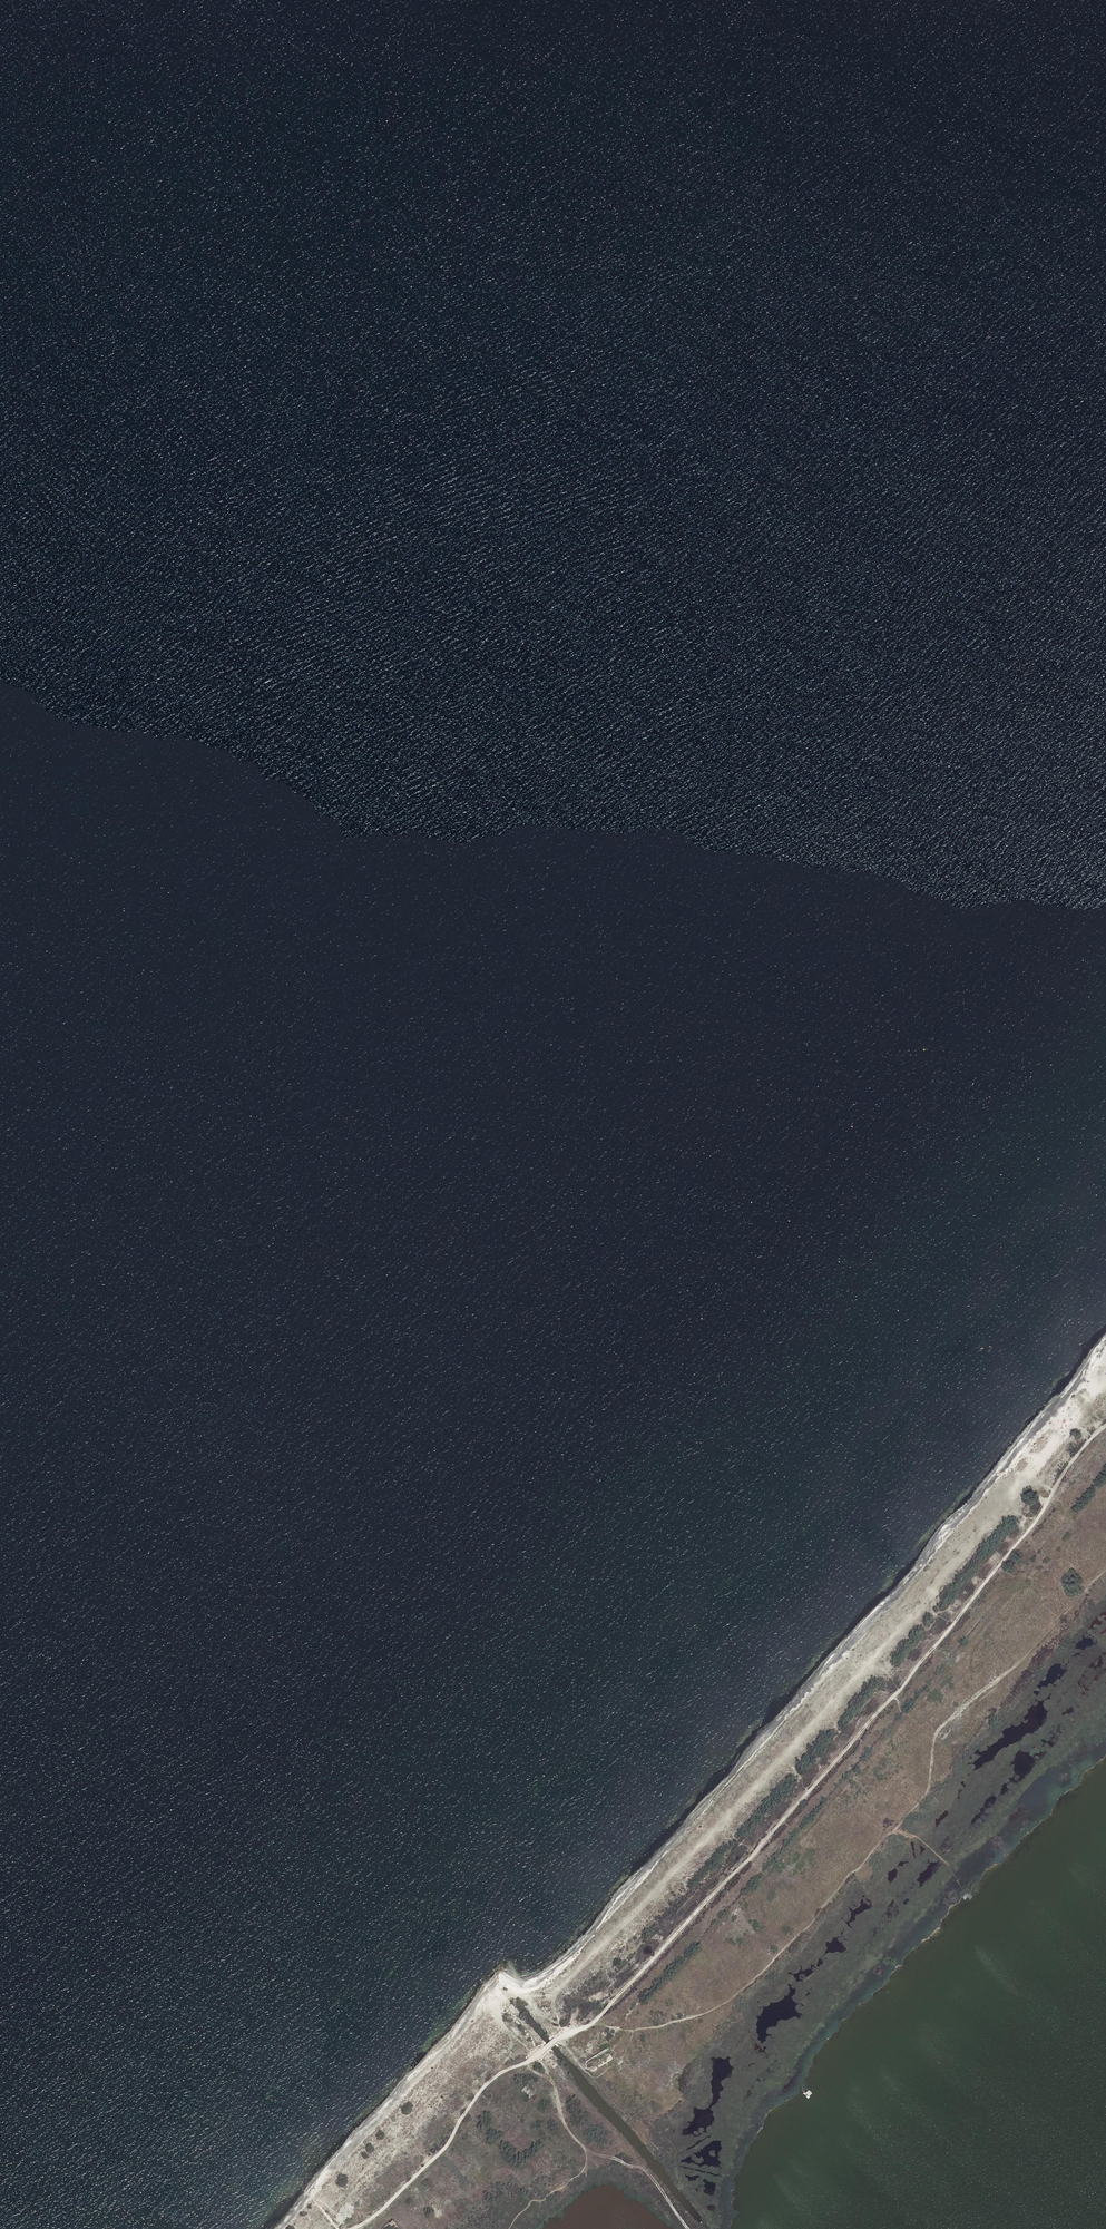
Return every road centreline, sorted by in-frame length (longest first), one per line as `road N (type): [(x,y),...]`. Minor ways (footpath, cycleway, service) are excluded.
road 1 (track): [(351,2228),(373,2218),(441,2153),(492,2079),(599,2018),(901,1689),(1105,1426)]
road 2 (track): [(535,2057),(572,2139),(646,2176),(688,2228)]

